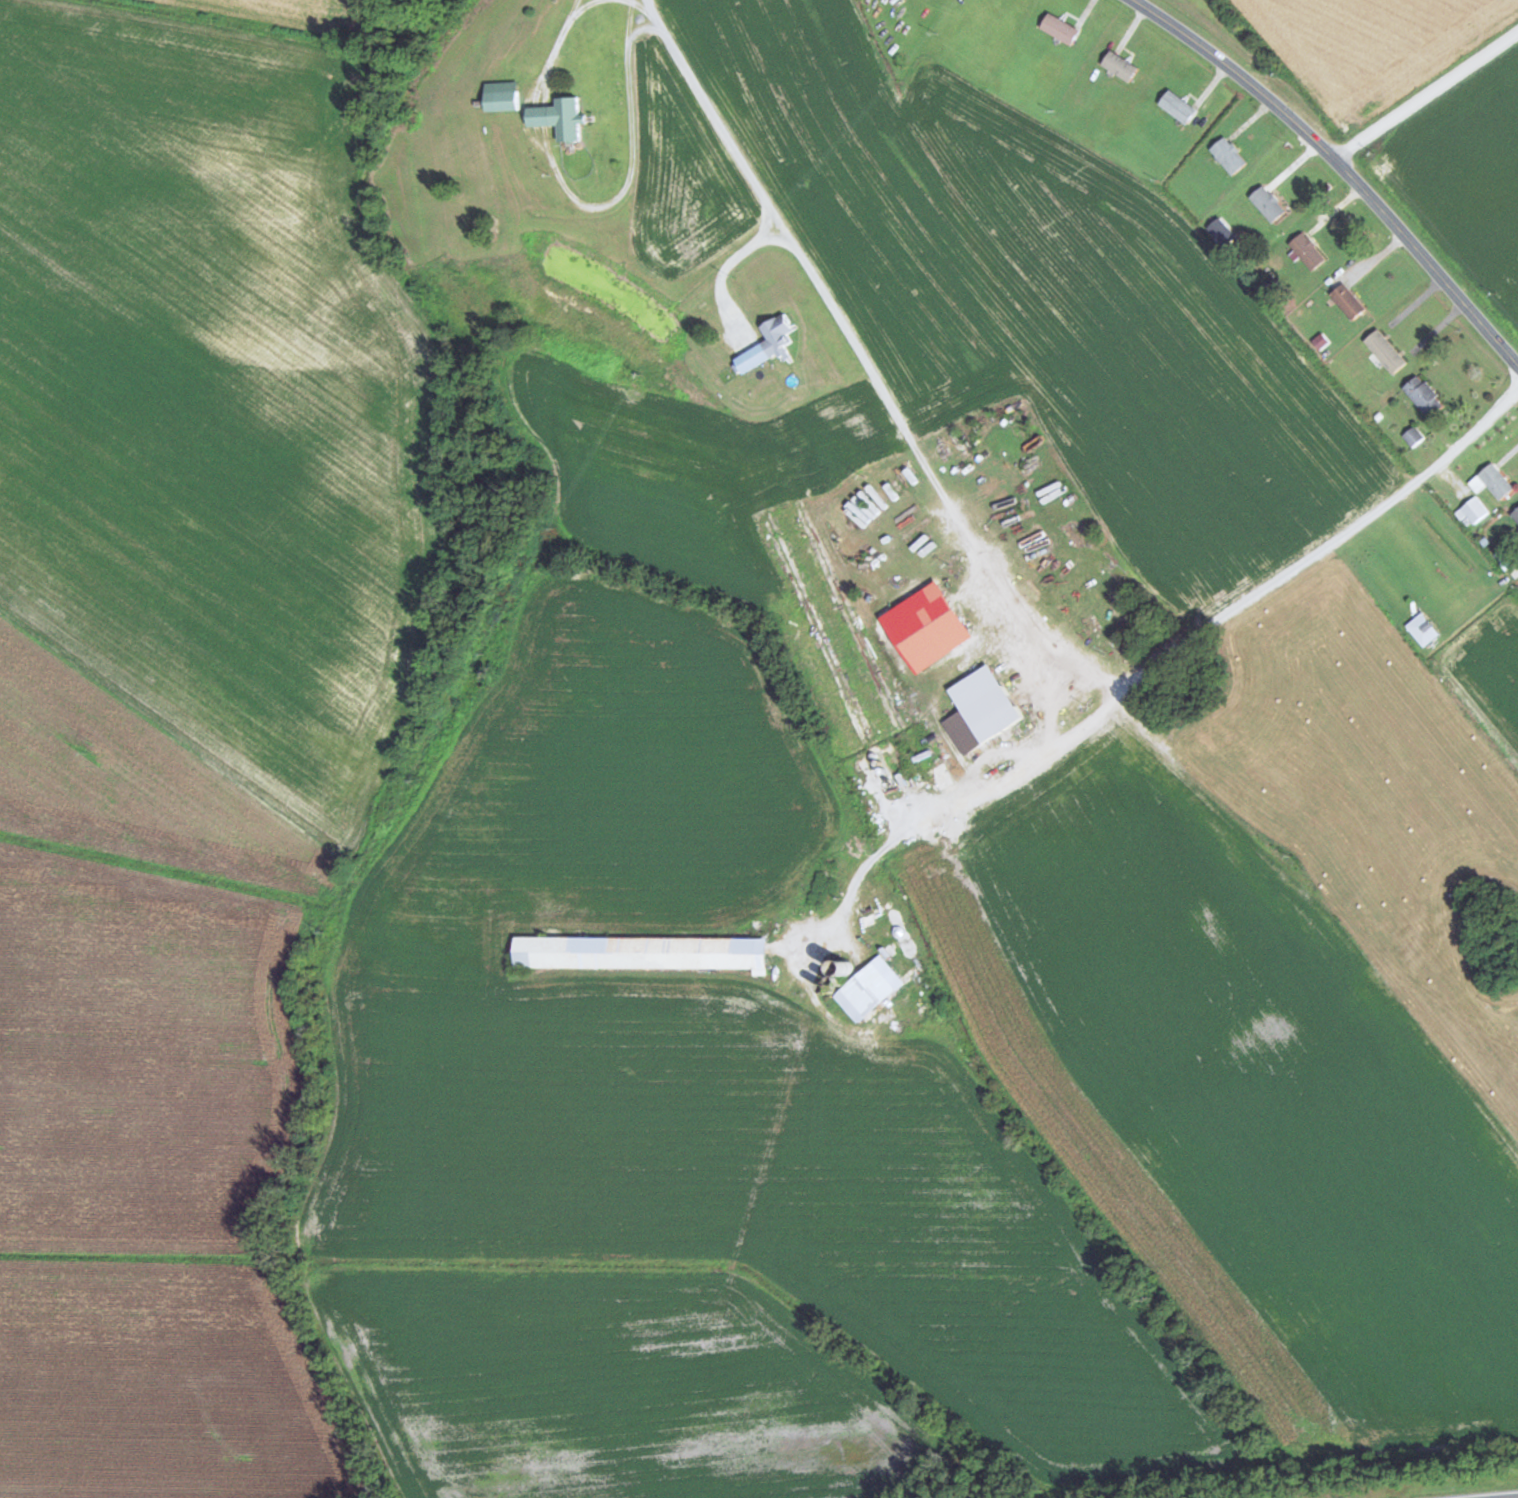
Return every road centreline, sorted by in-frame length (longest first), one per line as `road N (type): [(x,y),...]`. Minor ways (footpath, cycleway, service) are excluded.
road 1 (tertiary): [(1517,375),(1336,161),(1236,71),(1131,0)]
road 2 (residential): [(1336,161),(1517,34)]

